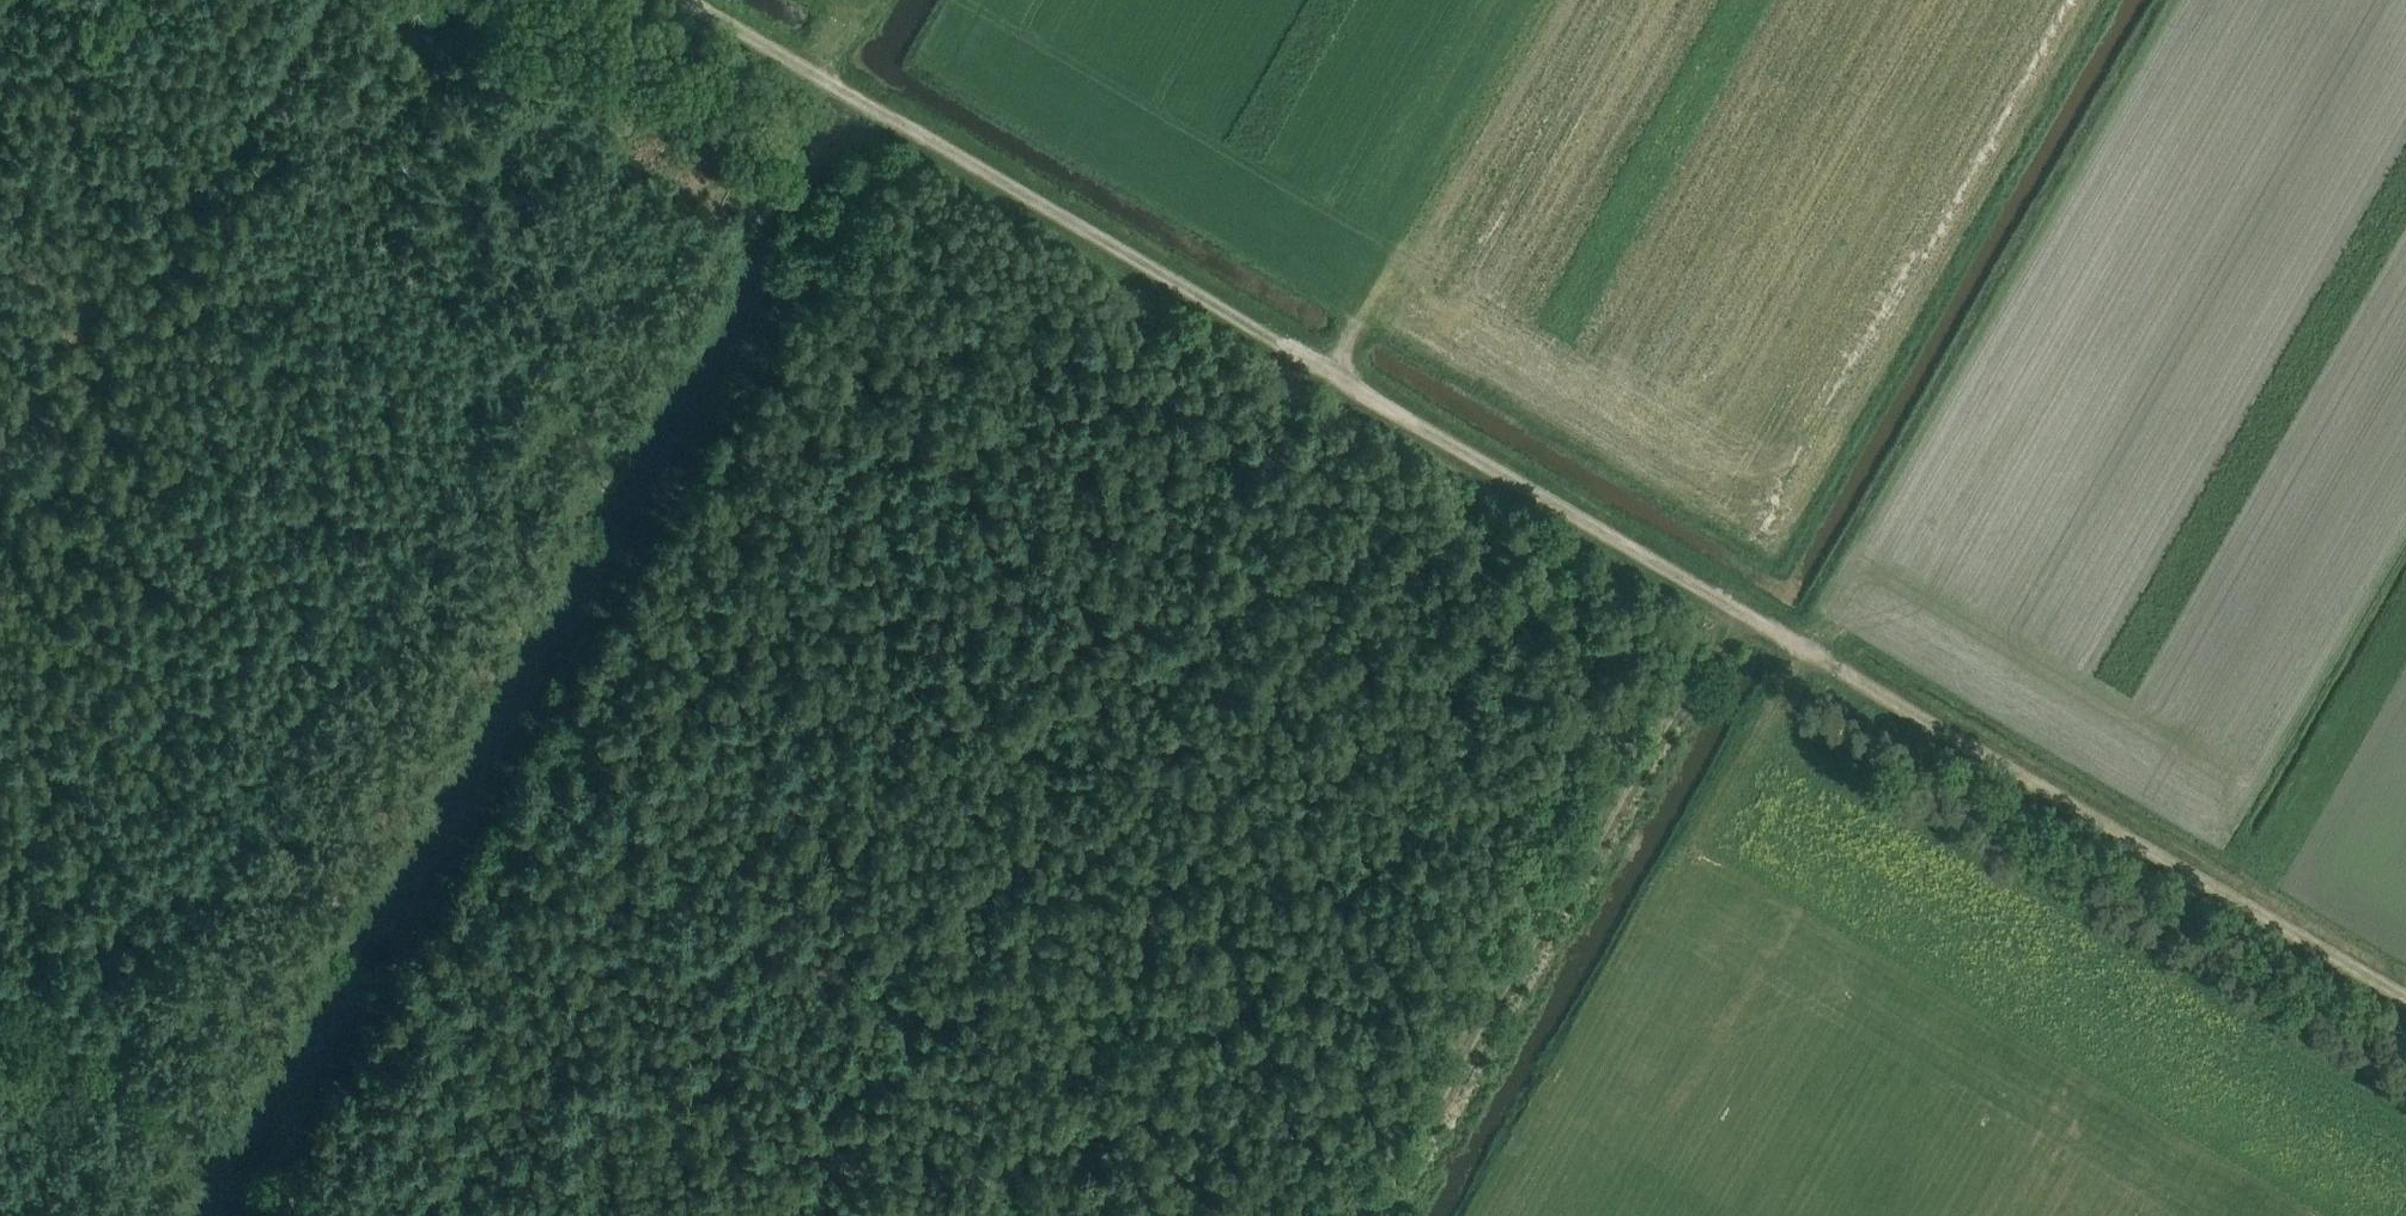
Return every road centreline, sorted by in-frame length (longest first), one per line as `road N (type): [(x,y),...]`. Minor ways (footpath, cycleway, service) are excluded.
road 1 (track): [(2405,994),(685,0)]
road 2 (track): [(1377,1215),(1732,603)]

